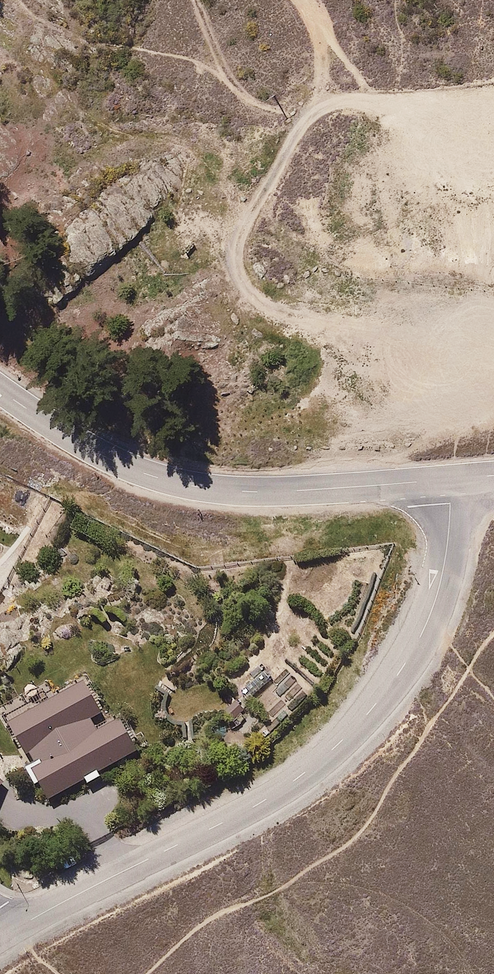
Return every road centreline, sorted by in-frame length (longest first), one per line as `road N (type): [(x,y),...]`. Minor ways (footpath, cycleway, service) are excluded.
road 1 (unclassified): [(450,478),(448,560),(435,601),(394,680),(351,731),(244,810),(10,929)]
road 2 (track): [(369,336),(253,298),(237,260),(252,209),(304,116),(330,102),(493,87)]
road 3 (unclassified): [(0,389),(113,460),(203,488),(450,478)]

